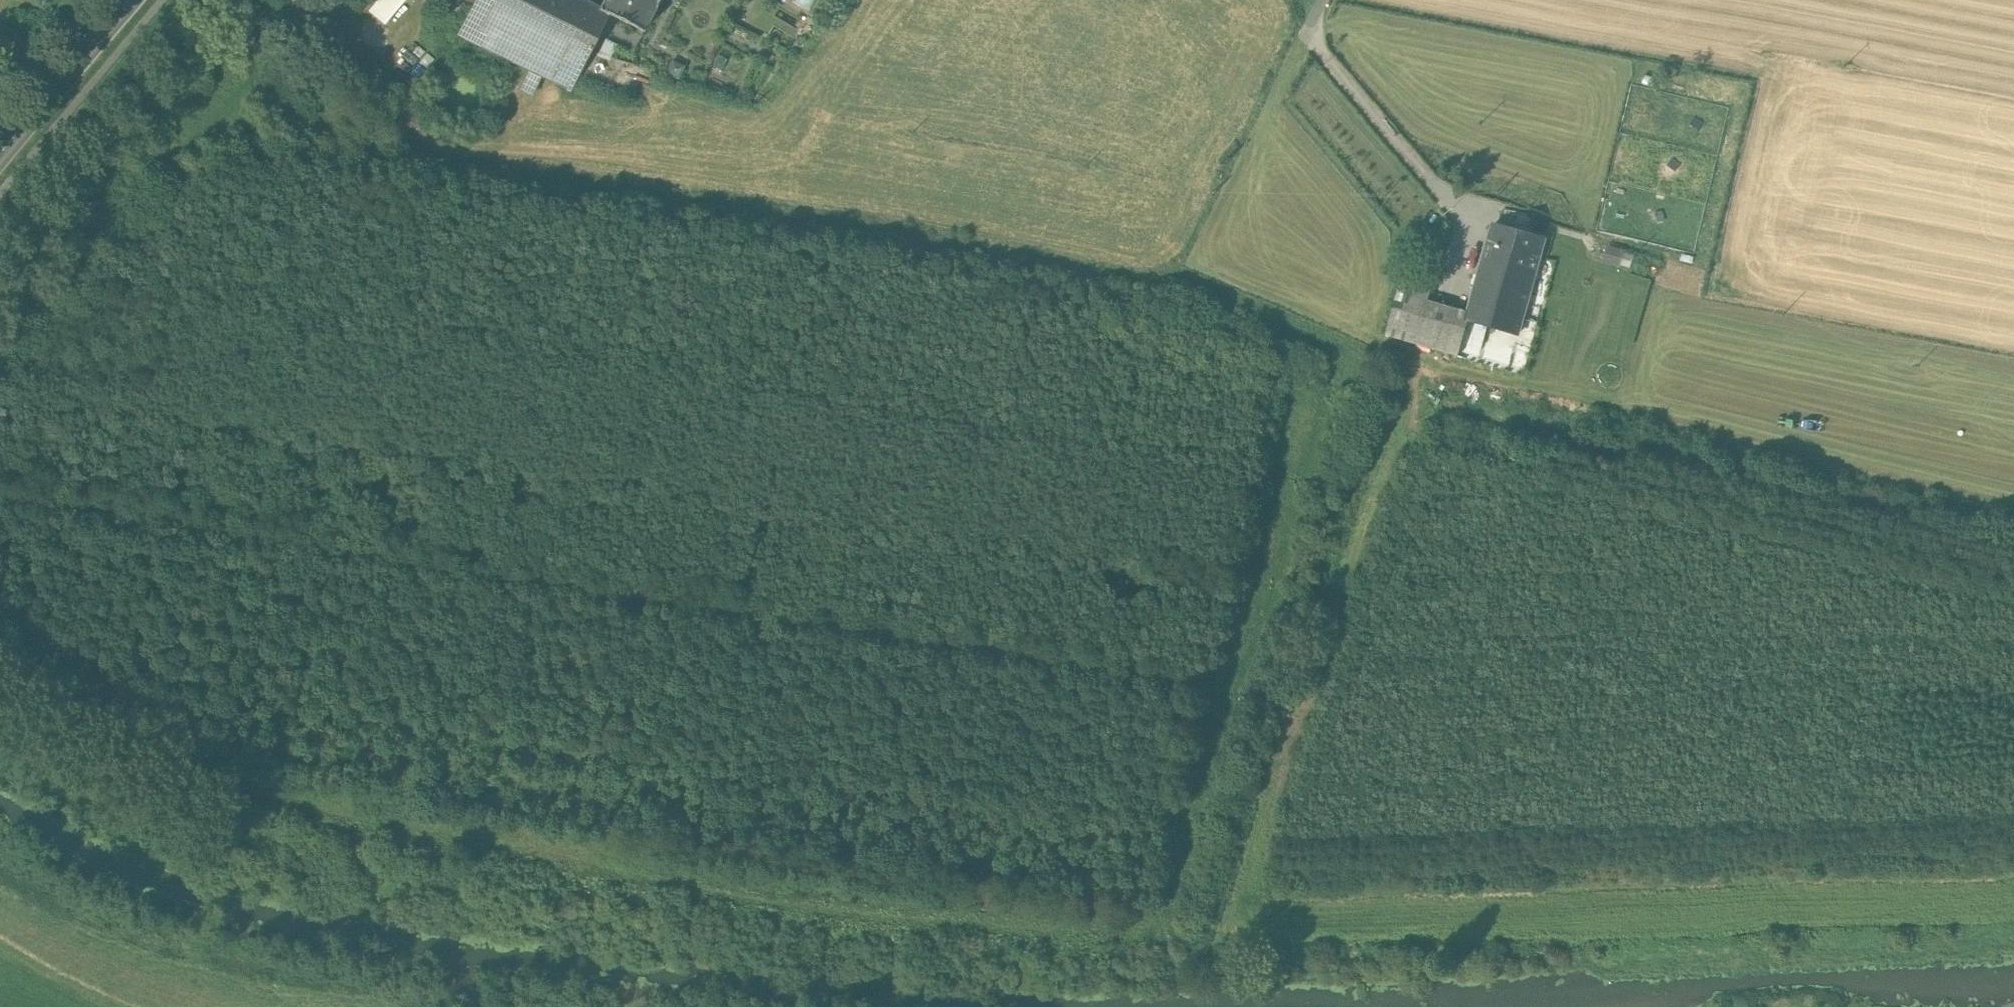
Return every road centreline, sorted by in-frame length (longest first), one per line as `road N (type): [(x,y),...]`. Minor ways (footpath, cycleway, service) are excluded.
road 1 (secondary): [(129,0),(0,154)]

